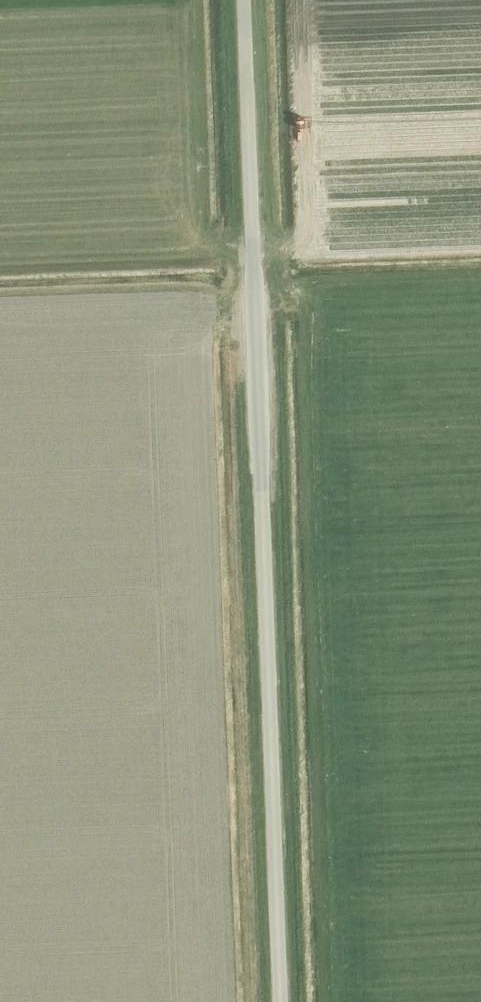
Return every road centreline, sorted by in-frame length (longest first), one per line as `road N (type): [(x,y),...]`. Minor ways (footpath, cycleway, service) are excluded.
road 1 (unclassified): [(278,1001),(242,0)]

